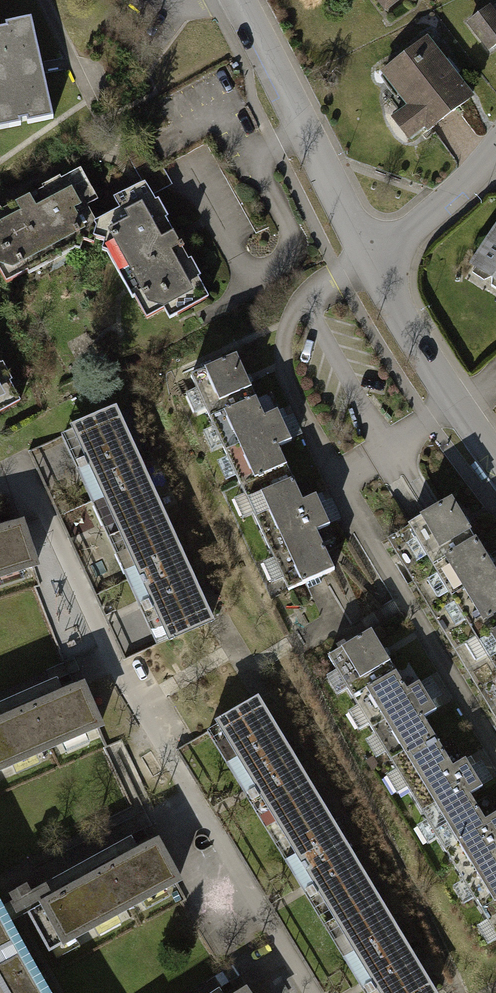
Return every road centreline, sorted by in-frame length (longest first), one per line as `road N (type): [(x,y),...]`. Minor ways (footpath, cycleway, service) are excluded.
road 1 (residential): [(242,0),(371,262)]
road 2 (residential): [(371,262),(495,459)]
road 3 (residential): [(404,600),(495,757)]
road 4 (residential): [(371,262),(470,180),(495,148)]

